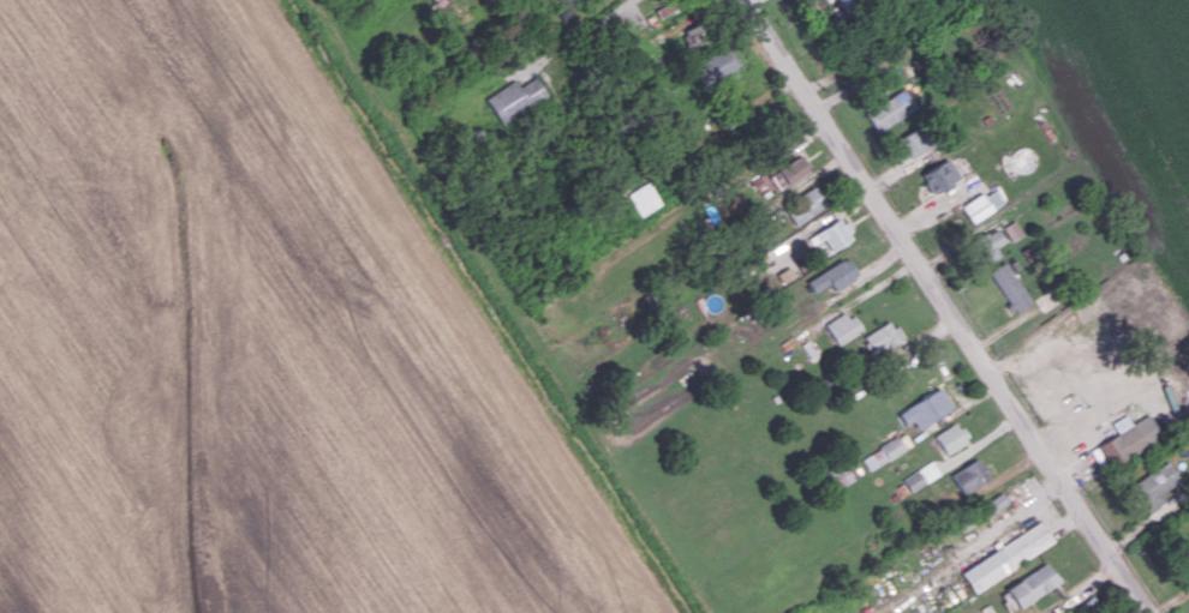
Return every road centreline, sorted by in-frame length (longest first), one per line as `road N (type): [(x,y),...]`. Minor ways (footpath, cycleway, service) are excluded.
road 1 (residential): [(745,0),(1146,612)]

